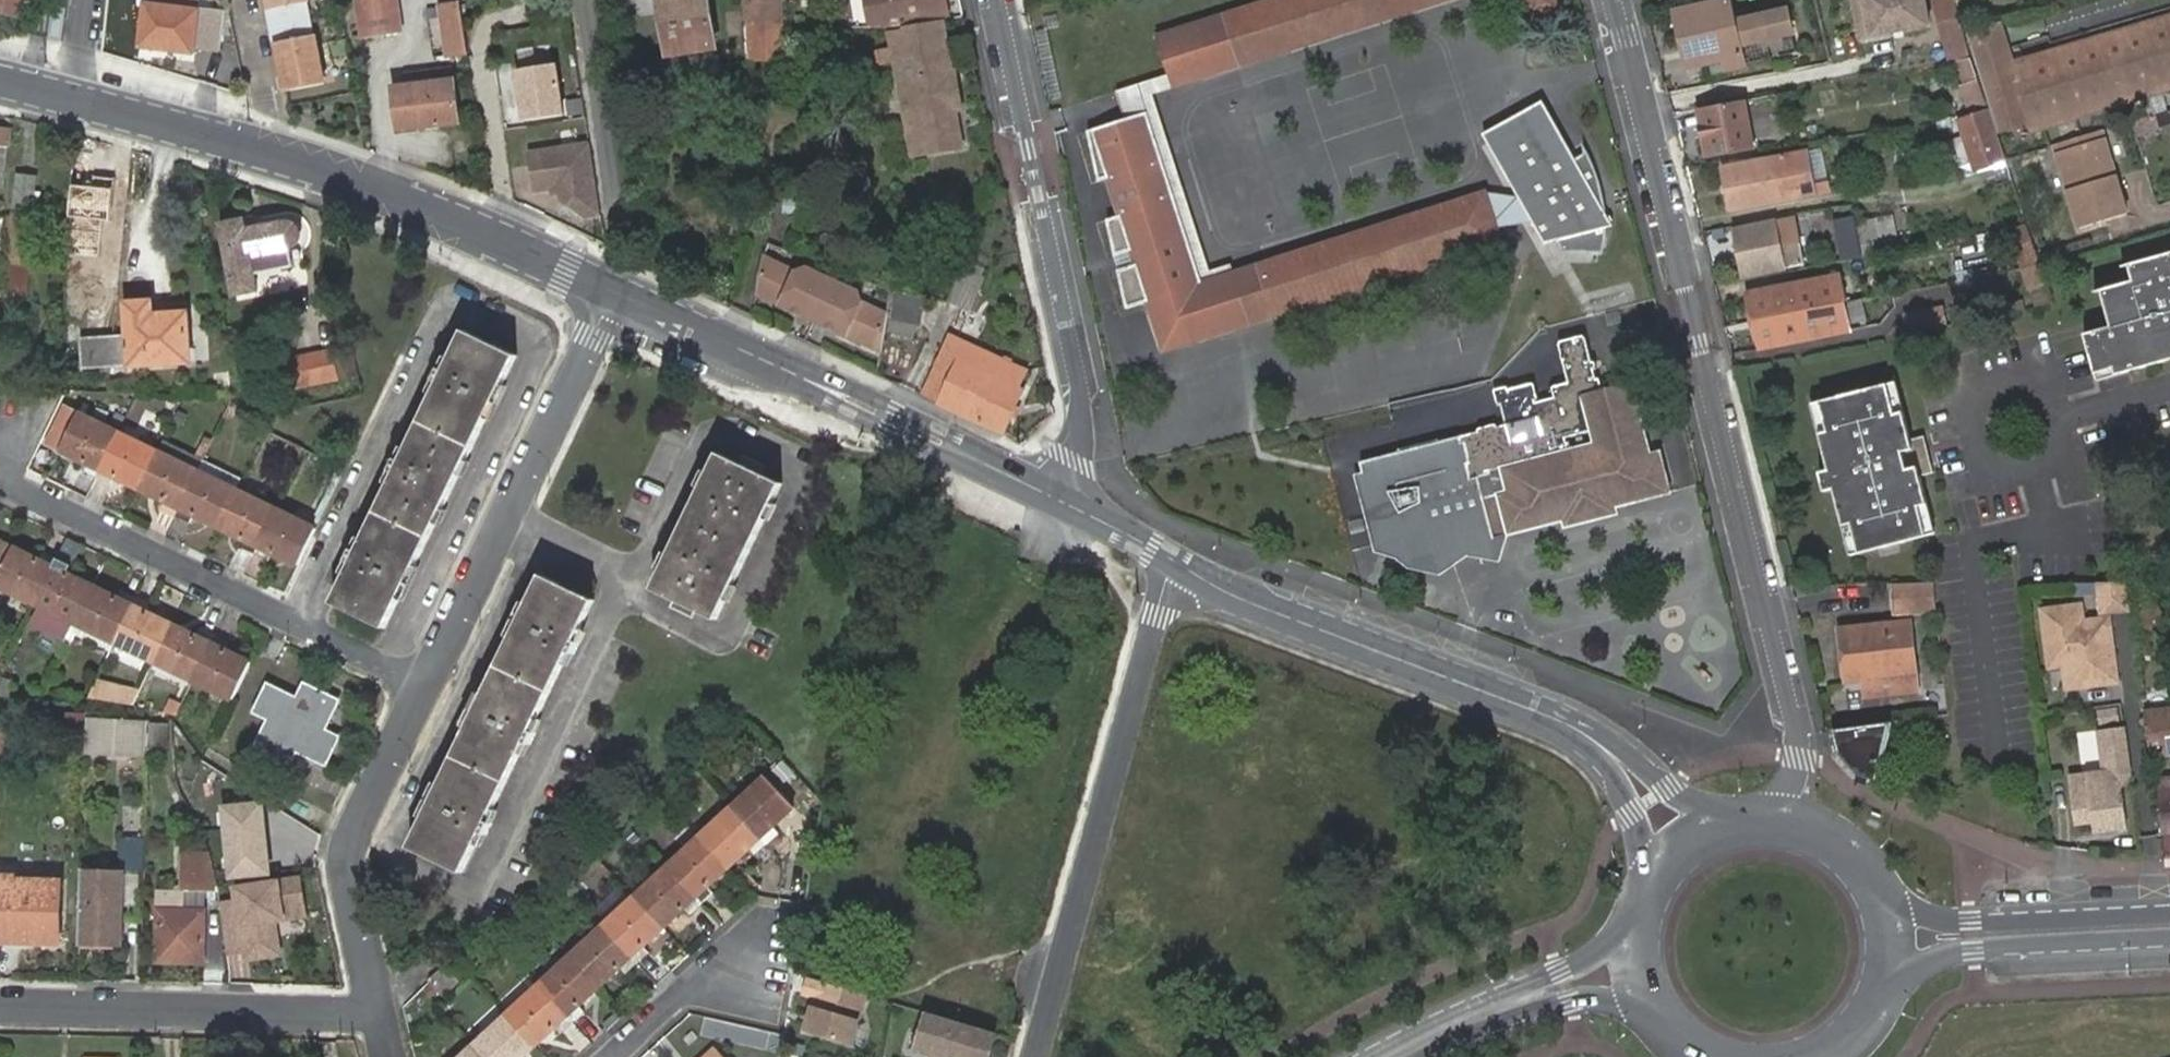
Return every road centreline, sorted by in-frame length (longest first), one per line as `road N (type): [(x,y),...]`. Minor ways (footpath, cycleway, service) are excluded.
road 1 (residential): [(1617,0),(1801,758),(1781,818)]
road 2 (tertiary): [(0,84),(236,143),(386,191),(617,294)]
road 3 (residential): [(1173,561),(1036,1056)]
road 4 (residential): [(1057,497),(1074,461),(1084,405),(1000,0)]
road 5 (tertiary): [(1173,561),(1267,608),(1574,727),(1617,761)]
road 6 (tertiary): [(617,294),(1057,497)]
road 7 (residential): [(430,686),(0,488)]
road 8 (residential): [(430,686),(617,294)]
road 9 (residential): [(387,1023),(0,1010)]
road 10 (residential): [(387,1023),(353,864),(430,686)]
road 11 (secondary): [(1876,1011),(1917,969),(1943,955),(2169,936)]
road 12 (secondary): [(2169,913),(1941,918),(1913,908),(1870,871)]
road 13 (secondary): [(1641,910),(1607,947),(1561,974),(1370,1056)]
road 14 (secondary): [(1427,1056),(1570,1001),(1620,1005),(1671,1033)]
road 15 (residential): [(745,965),(703,978),(615,1056)]
road 16 (secondary): [(1876,1011),(1894,940),(1870,871)]
road 17 (tertiary): [(1746,819),(1617,761)]
road 18 (tertiary): [(1617,761),(1648,893)]
road 19 (tertiary): [(1057,497),(1173,561)]
road 20 (secondary): [(1641,910),(1636,954),(1647,996),(1671,1033)]
road 21 (secondary): [(1746,819),(1705,832),(1671,858),(1648,893)]

